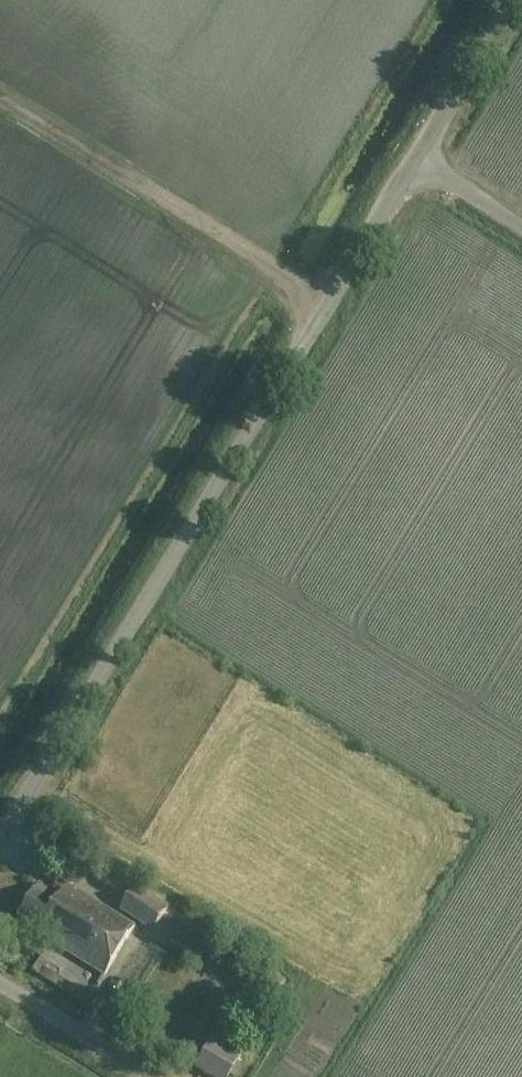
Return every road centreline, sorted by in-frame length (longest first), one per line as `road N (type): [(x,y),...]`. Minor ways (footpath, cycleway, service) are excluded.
road 1 (unclassified): [(0,843),(416,160)]
road 2 (track): [(329,300),(0,97)]
road 3 (unclassified): [(416,160),(513,0)]
road 4 (unclassified): [(147,1076),(0,986)]
road 5 (unclassified): [(521,226),(416,160)]

